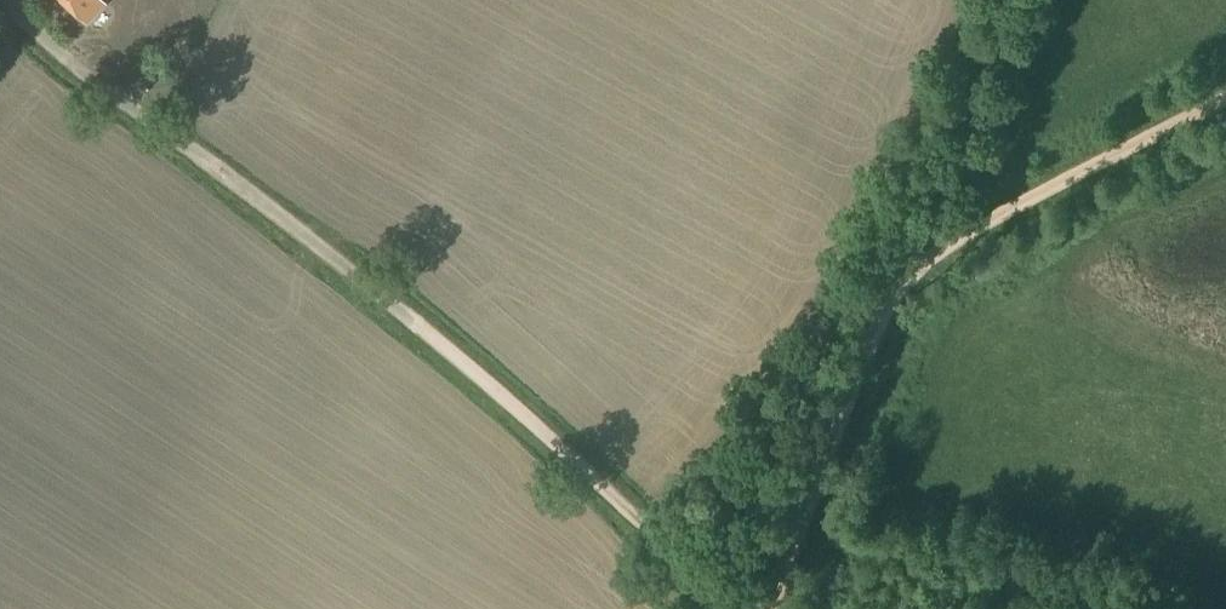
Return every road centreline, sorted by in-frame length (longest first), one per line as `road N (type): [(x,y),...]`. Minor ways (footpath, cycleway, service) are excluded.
road 1 (track): [(772,608),(899,285),(1225,105)]
road 2 (unclassified): [(419,326),(2,0)]
road 3 (track): [(748,608),(419,326)]

